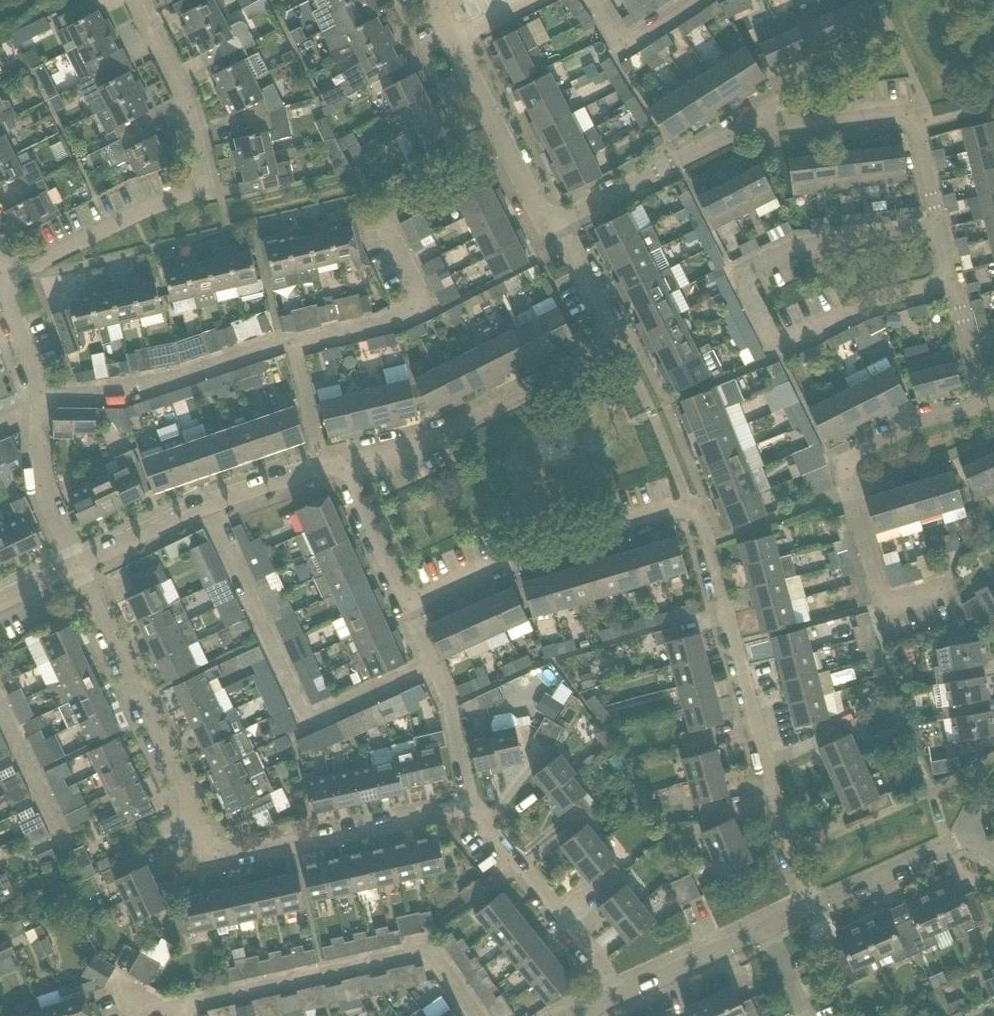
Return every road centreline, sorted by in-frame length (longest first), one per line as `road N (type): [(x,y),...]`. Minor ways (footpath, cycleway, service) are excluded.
road 1 (residential): [(470,823),(451,809),(233,851),(207,842),(77,563)]
road 2 (residential): [(551,224),(754,129),(901,112),(918,136),(942,231)]
road 3 (residential): [(942,231),(809,245),(741,270),(783,345),(864,306),(954,279)]
road 4 (residential): [(347,463),(453,429),(620,344),(551,224)]
road 5 (residential): [(0,276),(204,186),(190,119),(133,0)]
road 6 (residential): [(815,906),(788,842),(731,622),(691,505)]
road 7 (residential): [(953,584),(913,599),(882,598),(844,458),(915,424),(987,407)]
road 8 (residential): [(473,1015),(437,963),(420,954),(175,1007)]
road 9 (residential): [(409,604),(531,551),(691,505)]
road 10 (residential): [(77,563),(323,468)]
road 11 (residential): [(38,392),(122,391),(292,341)]
road 12 (residential): [(470,823),(452,716),(409,604)]
road 13 (residential): [(624,987),(470,823)]
road 14 (residential): [(292,341),(414,307),(420,289),(387,227)]
road 15 (unclassified): [(551,224),(451,37)]
road 16 (residential): [(77,563),(43,492),(38,392)]
road 17 (residential): [(815,906),(956,840),(966,827)]
road 18 (residential): [(68,851),(0,709)]
road 19 (residential): [(409,604),(347,463)]
road 20 (residential): [(624,987),(765,929)]
road 21 (residential): [(596,0),(622,42),(697,0)]
road 22 (residential): [(987,407),(954,279)]
road 23 (residential): [(323,468),(292,341)]

